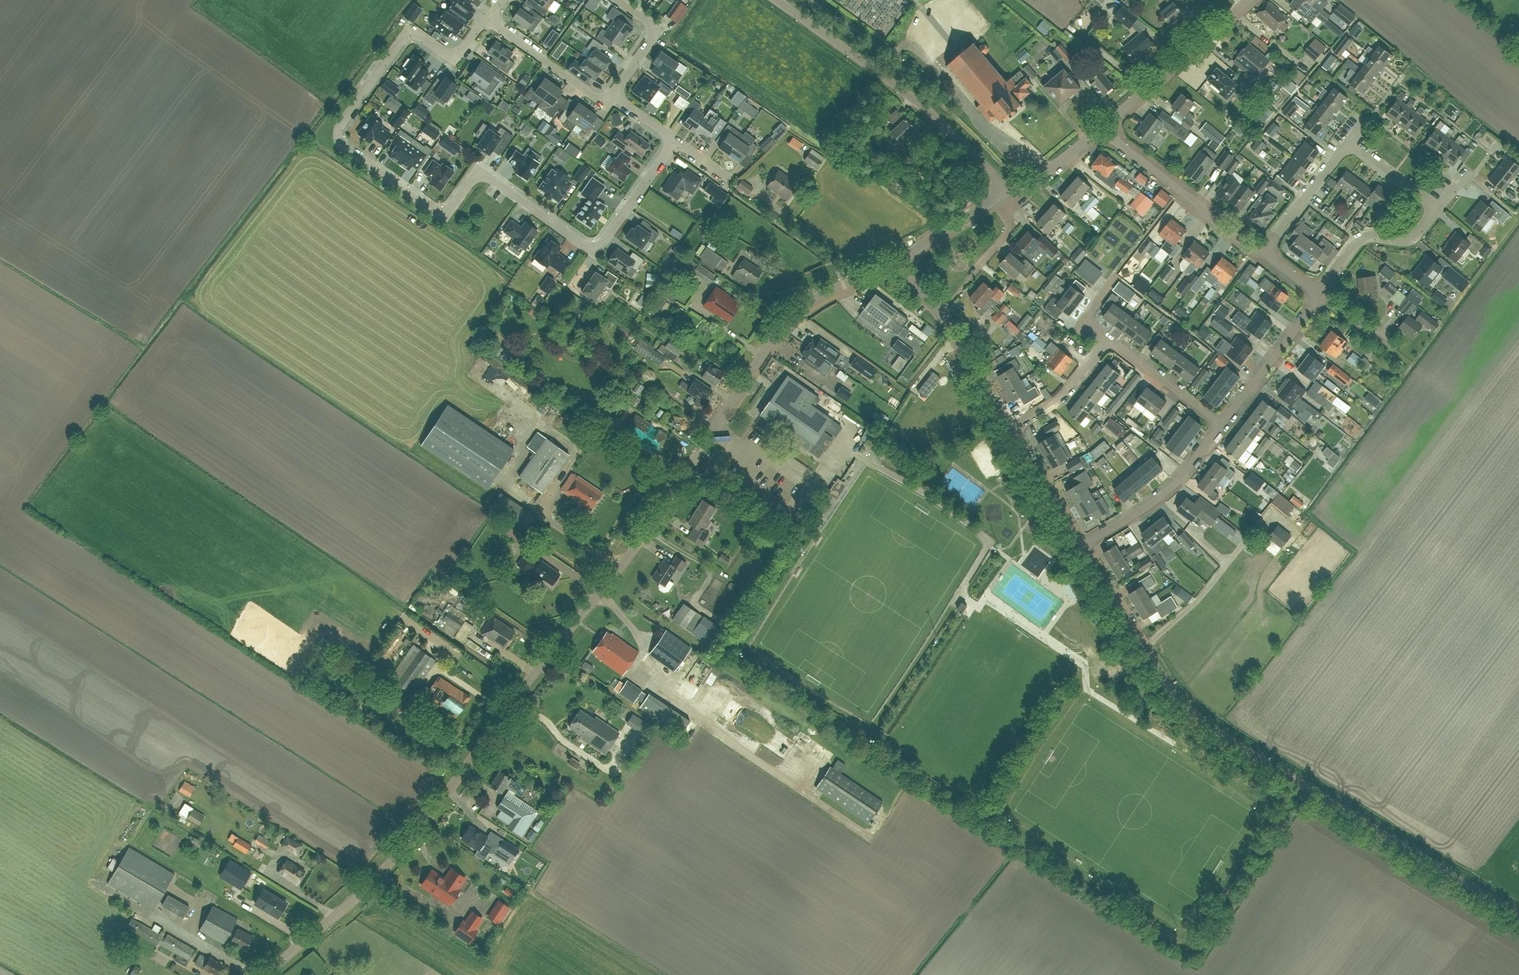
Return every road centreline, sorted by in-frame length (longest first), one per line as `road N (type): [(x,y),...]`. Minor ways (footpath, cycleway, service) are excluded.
road 1 (tertiary): [(262,974),(342,912),(448,796),(648,529),(780,327),(811,300),(897,265)]
road 2 (residential): [(674,139),(597,249),(488,178),(479,174),(452,210),(436,212),(344,148),(341,124),(404,39),(420,34),(457,56),(488,19)]
road 3 (tertiary): [(1518,916),(1207,727),(1173,691),(1081,546)]
road 4 (unclassified): [(1013,199),(914,99),(775,0)]
road 5 (residential): [(1263,249),(1103,129)]
road 6 (tertiary): [(1103,129),(1249,0)]
road 7 (residential): [(1081,546),(1167,491),(1223,425)]
road 8 (residential): [(1223,425),(1321,294)]
road 9 (residential): [(1321,294),(1360,241),(1412,240),(1438,206)]
road 10 (residential): [(614,94),(592,94),(488,19)]
road 11 (residential): [(1223,425),(1108,342)]
road 12 (tertiary): [(1081,546),(1010,426)]
road 13 (residential): [(940,310),(1007,235),(1013,199)]
road 14 (residential): [(1263,249),(1348,142)]
road 15 (tertiary): [(1010,426),(940,310)]
road 16 (tertiary): [(897,265),(1013,199)]
road 17 (residential): [(1010,426),(1064,395),(1108,342)]
road 18 (residential): [(614,94),(655,30),(618,0)]

